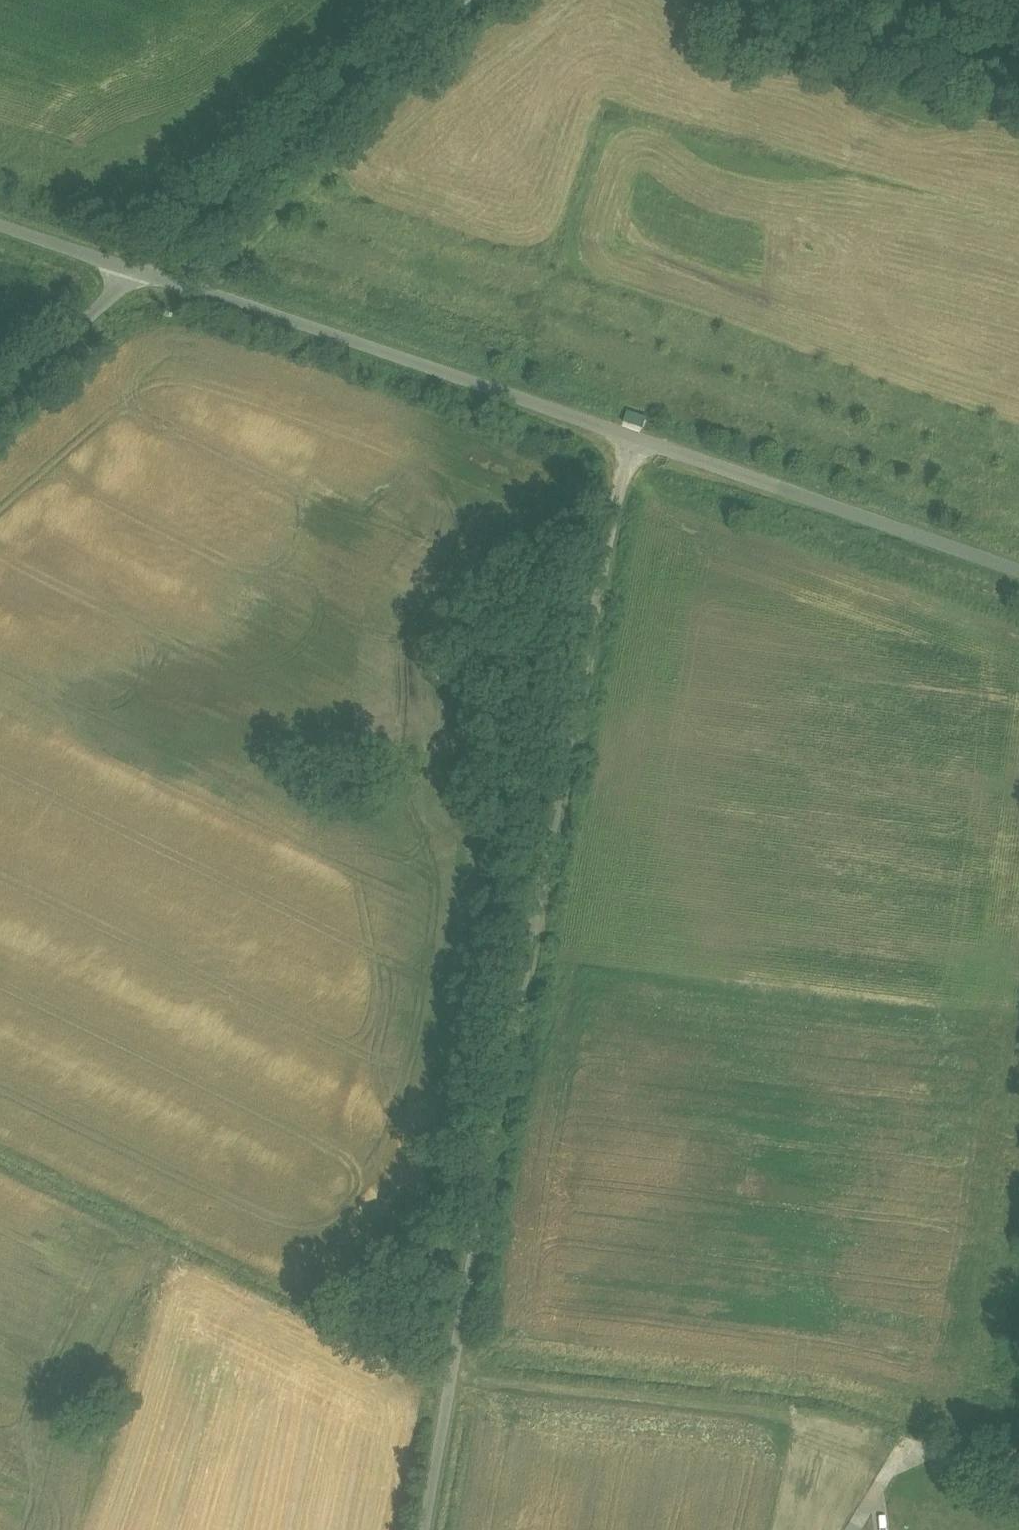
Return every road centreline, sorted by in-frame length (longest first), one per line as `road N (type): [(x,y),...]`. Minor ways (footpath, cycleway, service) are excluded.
road 1 (unclassified): [(425,1529),(459,1316),(635,438)]
road 2 (unclassified): [(134,267),(635,438)]
road 3 (track): [(134,267),(456,0)]
road 4 (unclassified): [(635,438),(1018,571)]
road 5 (unclassified): [(134,267),(0,377)]
road 6 (unclassified): [(0,220),(134,267)]

